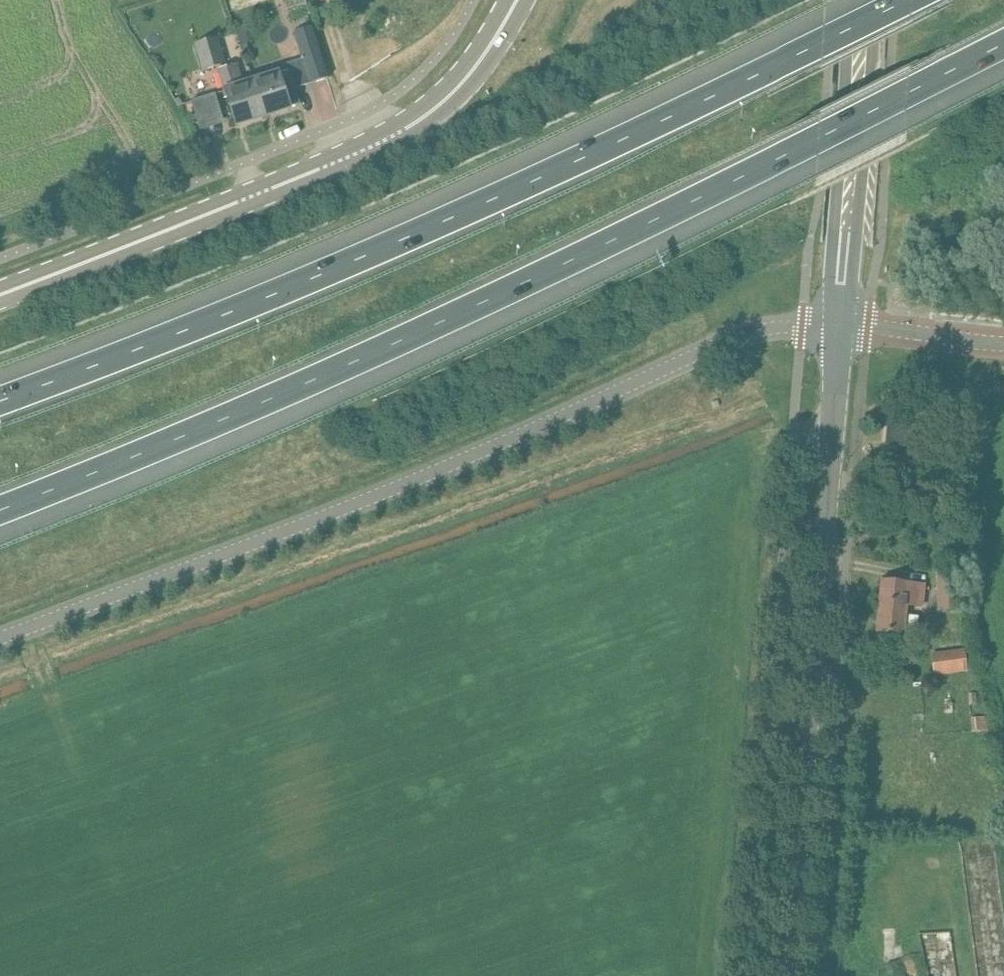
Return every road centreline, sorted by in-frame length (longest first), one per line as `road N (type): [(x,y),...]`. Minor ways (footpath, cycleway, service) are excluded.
road 1 (motorway): [(0,510),(419,332),(1003,45)]
road 2 (motorway): [(907,0),(385,247),(0,399)]
road 3 (unclassified): [(0,639),(439,471),(725,342),(761,331),(838,329)]
road 4 (tertiary): [(791,975),(838,329)]
road 5 (tertiary): [(0,297),(372,147),(460,87),(515,0)]
road 6 (tertiary): [(841,288),(860,203),(872,0)]
road 7 (tertiary): [(845,0),(834,200),(841,288)]
road 8 (tertiary): [(1003,343),(838,329)]

